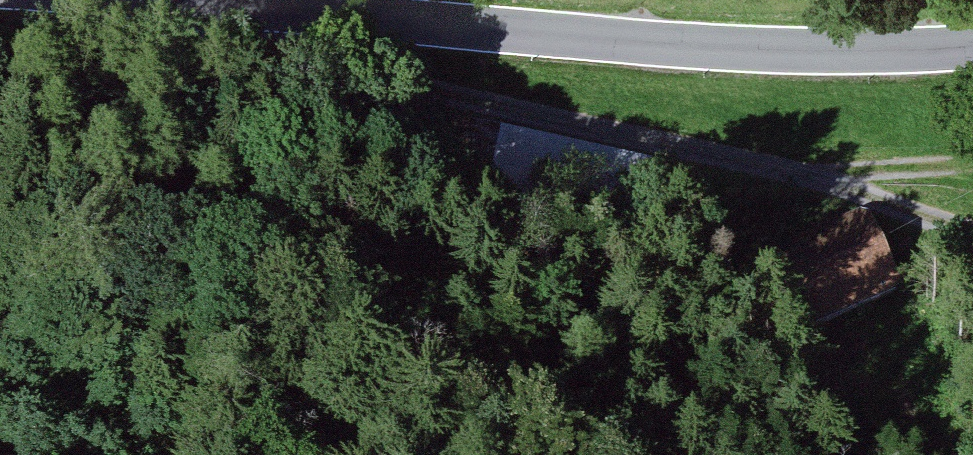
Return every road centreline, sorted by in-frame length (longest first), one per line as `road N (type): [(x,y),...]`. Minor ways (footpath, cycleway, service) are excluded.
road 1 (track): [(972,225),(677,141),(325,56),(171,0)]
road 2 (tertiary): [(177,0),(654,43),(865,51),(972,42)]

